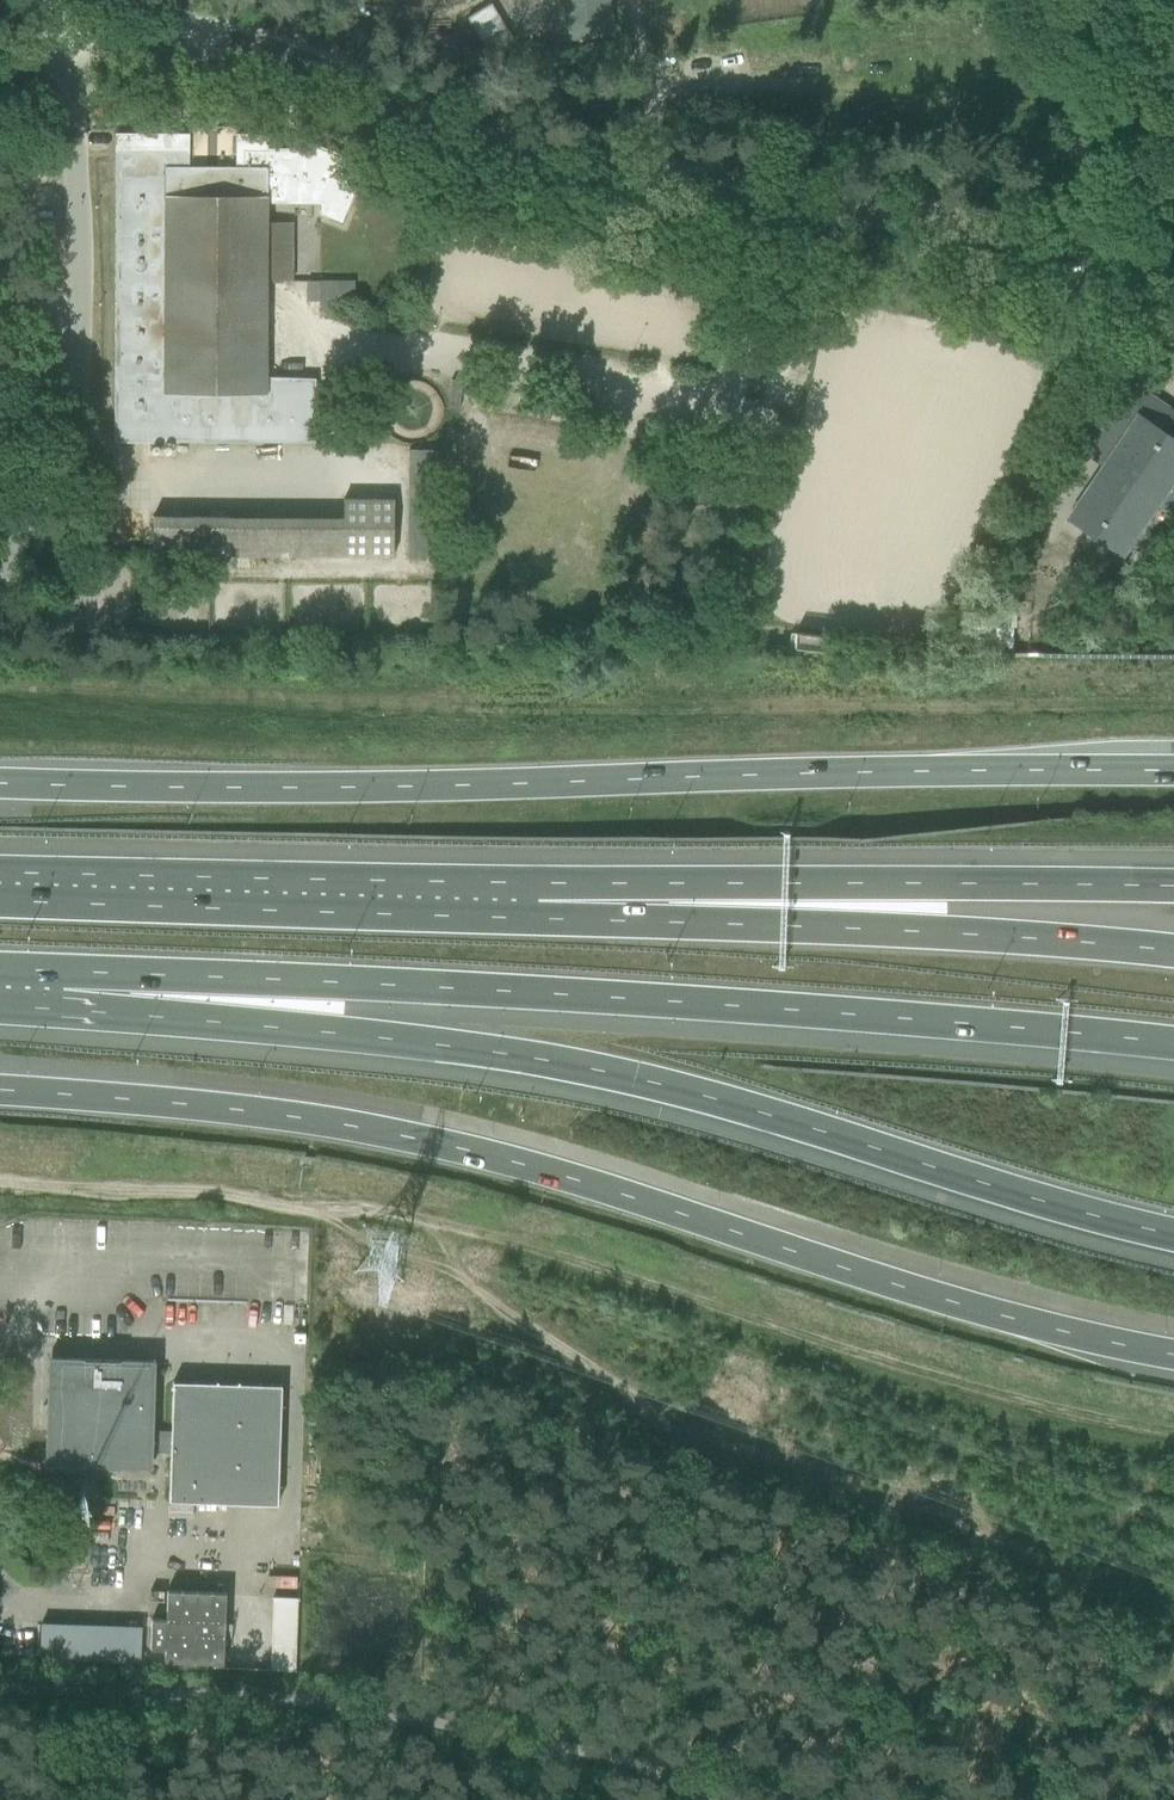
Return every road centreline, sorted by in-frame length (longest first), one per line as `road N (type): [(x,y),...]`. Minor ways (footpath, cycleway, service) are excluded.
road 1 (track): [(1055,0),(1086,235),(1072,256),(463,146),(307,69),(207,46),(60,49)]
road 2 (trunk): [(0,1092),(222,1109),(405,1136),(926,1298),(1173,1357)]
road 3 (trunk): [(1173,771),(380,789),(0,786)]
road 4 (motorway): [(57,982),(599,1074),(1173,1237)]
road 5 (motorway): [(57,982),(768,1008),(1173,1043)]
road 6 (track): [(423,1225),(1173,1431)]
road 7 (motorway): [(1173,951),(525,901)]
road 8 (motorway): [(1173,889),(684,888),(525,901)]
road 9 (residential): [(0,574),(68,435),(82,377),(73,114),(60,49)]
road 10 (track): [(668,1416),(1169,1614)]
road 11 (motorway): [(525,901),(0,885)]
road 12 (track): [(751,204),(720,657)]
road 13 (track): [(0,1182),(211,1194),(423,1225)]
road 14 (track): [(653,1799),(668,1416)]
road 15 (track): [(423,1225),(484,1300),(668,1416)]
road 16 (track): [(1079,182),(1161,79),(1155,0)]
road 17 (track): [(1169,1614),(1173,1650),(1111,1799)]

